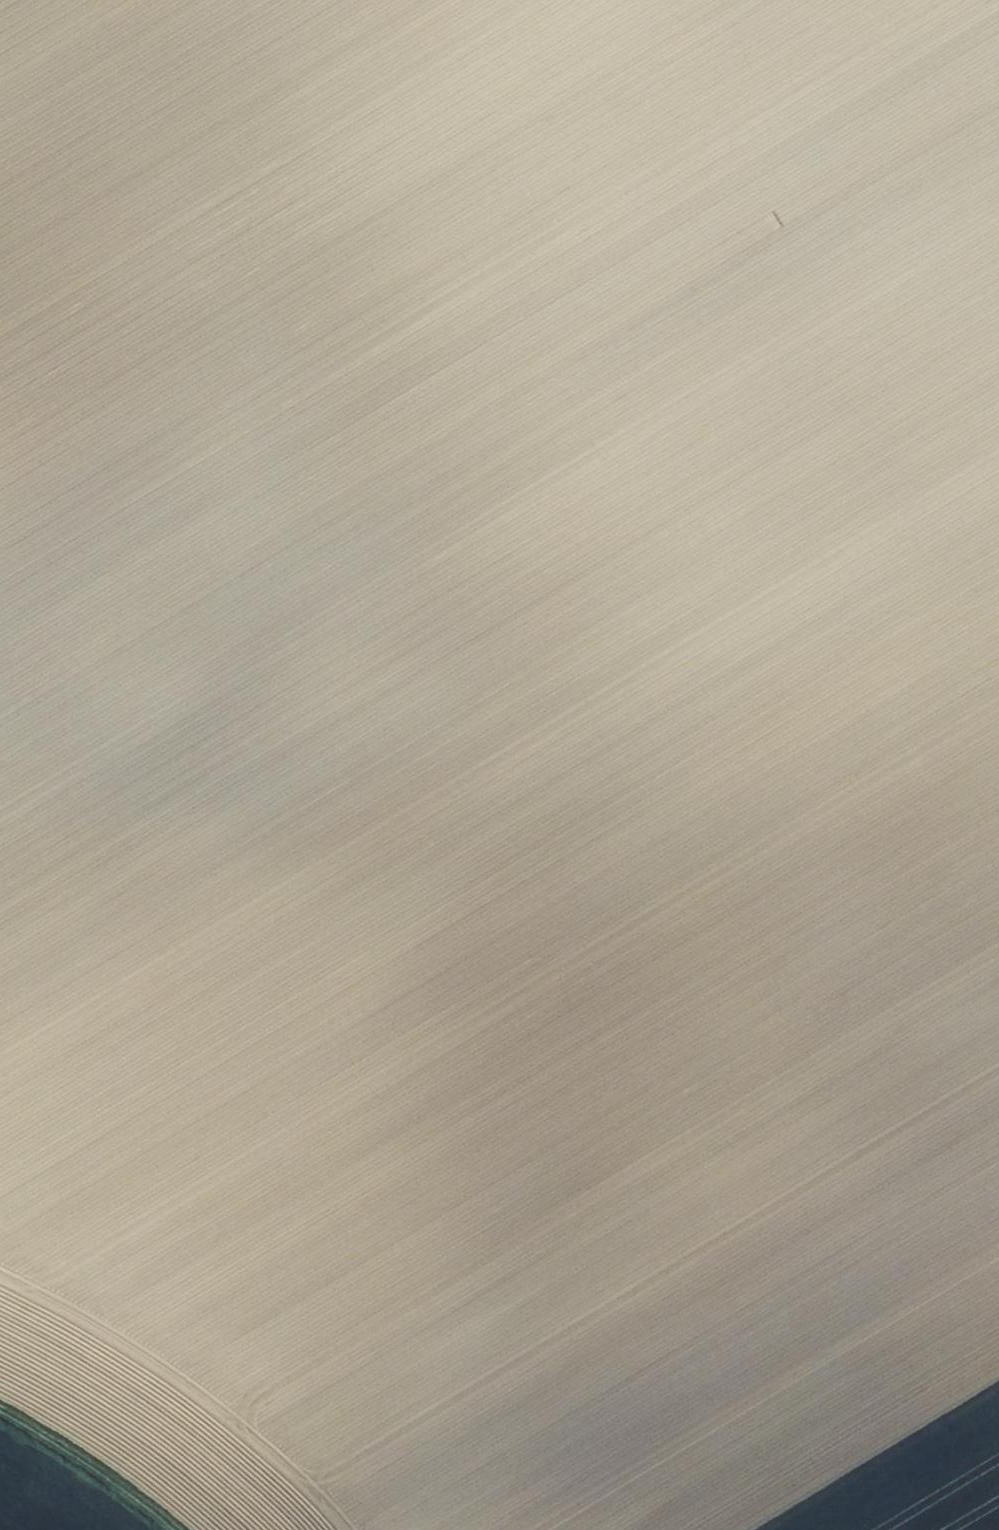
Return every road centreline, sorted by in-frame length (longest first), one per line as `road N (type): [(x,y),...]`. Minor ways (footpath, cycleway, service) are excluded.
road 1 (track): [(171,1529),(0,1411)]

